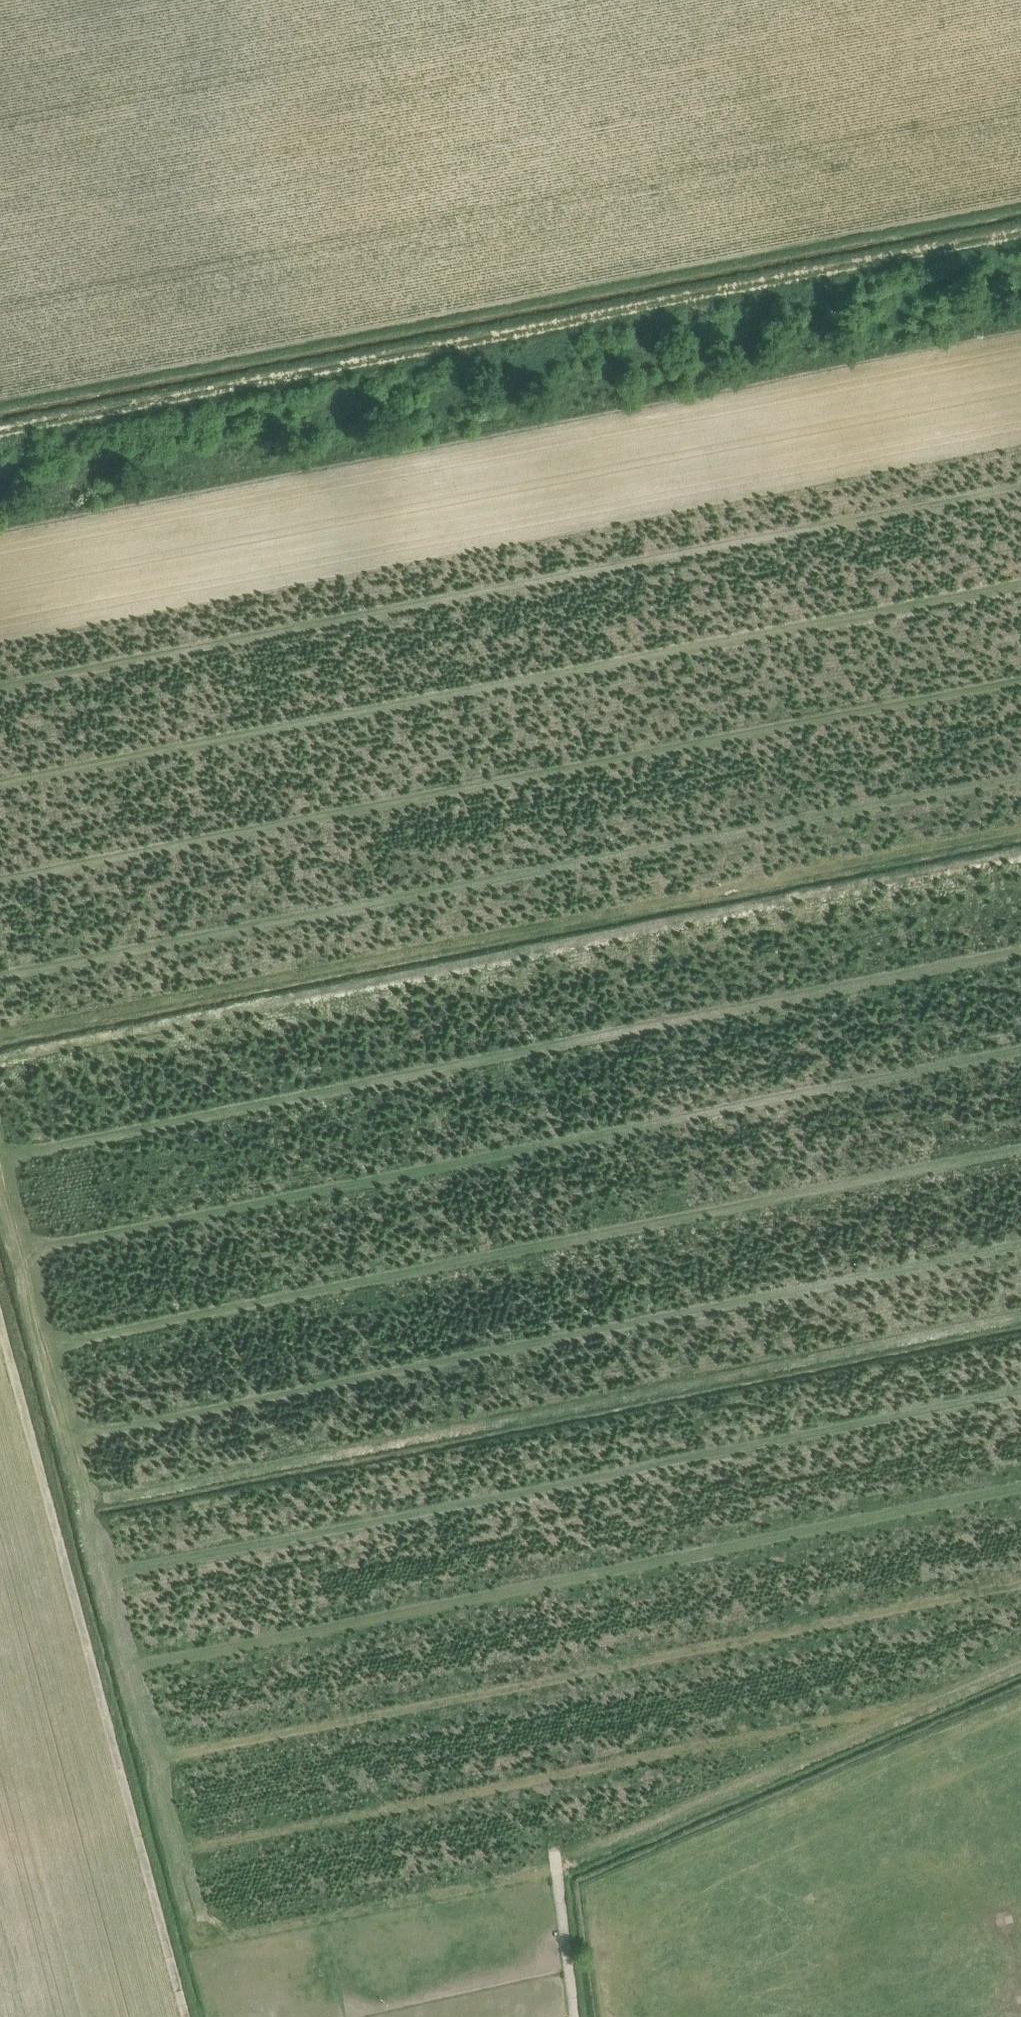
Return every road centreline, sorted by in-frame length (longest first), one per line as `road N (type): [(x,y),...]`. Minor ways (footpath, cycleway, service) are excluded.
road 1 (track): [(0,432),(1020,232)]
road 2 (track): [(1020,1657),(556,1861),(578,2016)]

